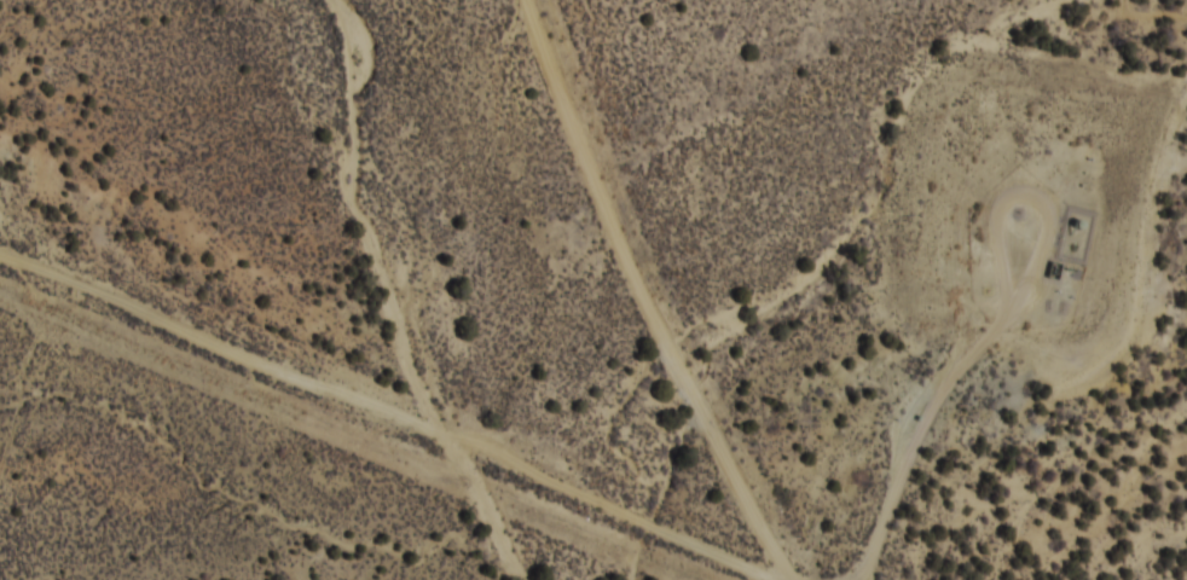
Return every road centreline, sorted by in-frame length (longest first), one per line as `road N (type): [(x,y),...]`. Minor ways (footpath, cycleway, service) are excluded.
road 1 (residential): [(771,579),(0,255)]
road 2 (track): [(792,579),(545,0)]

